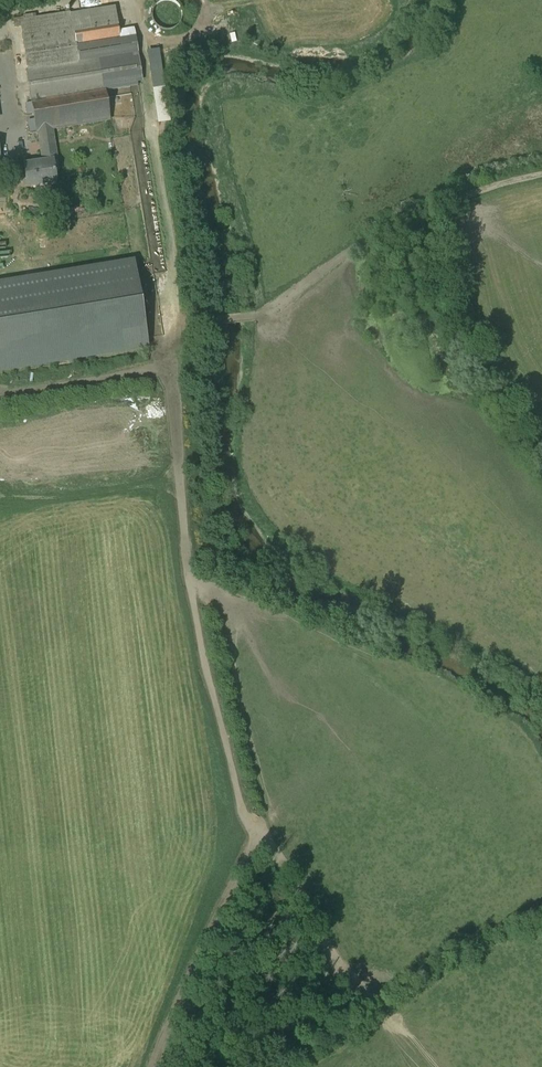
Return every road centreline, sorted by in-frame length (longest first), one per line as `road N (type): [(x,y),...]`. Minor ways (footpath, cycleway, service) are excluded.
road 1 (track): [(154,1066),(260,835),(245,820),(197,627),(172,369),(0,400)]
road 2 (track): [(172,369),(176,327),(254,316),(356,250),(433,212),(495,184),(541,176)]
road 3 (track): [(260,835),(278,852),(344,968),(382,1011)]

